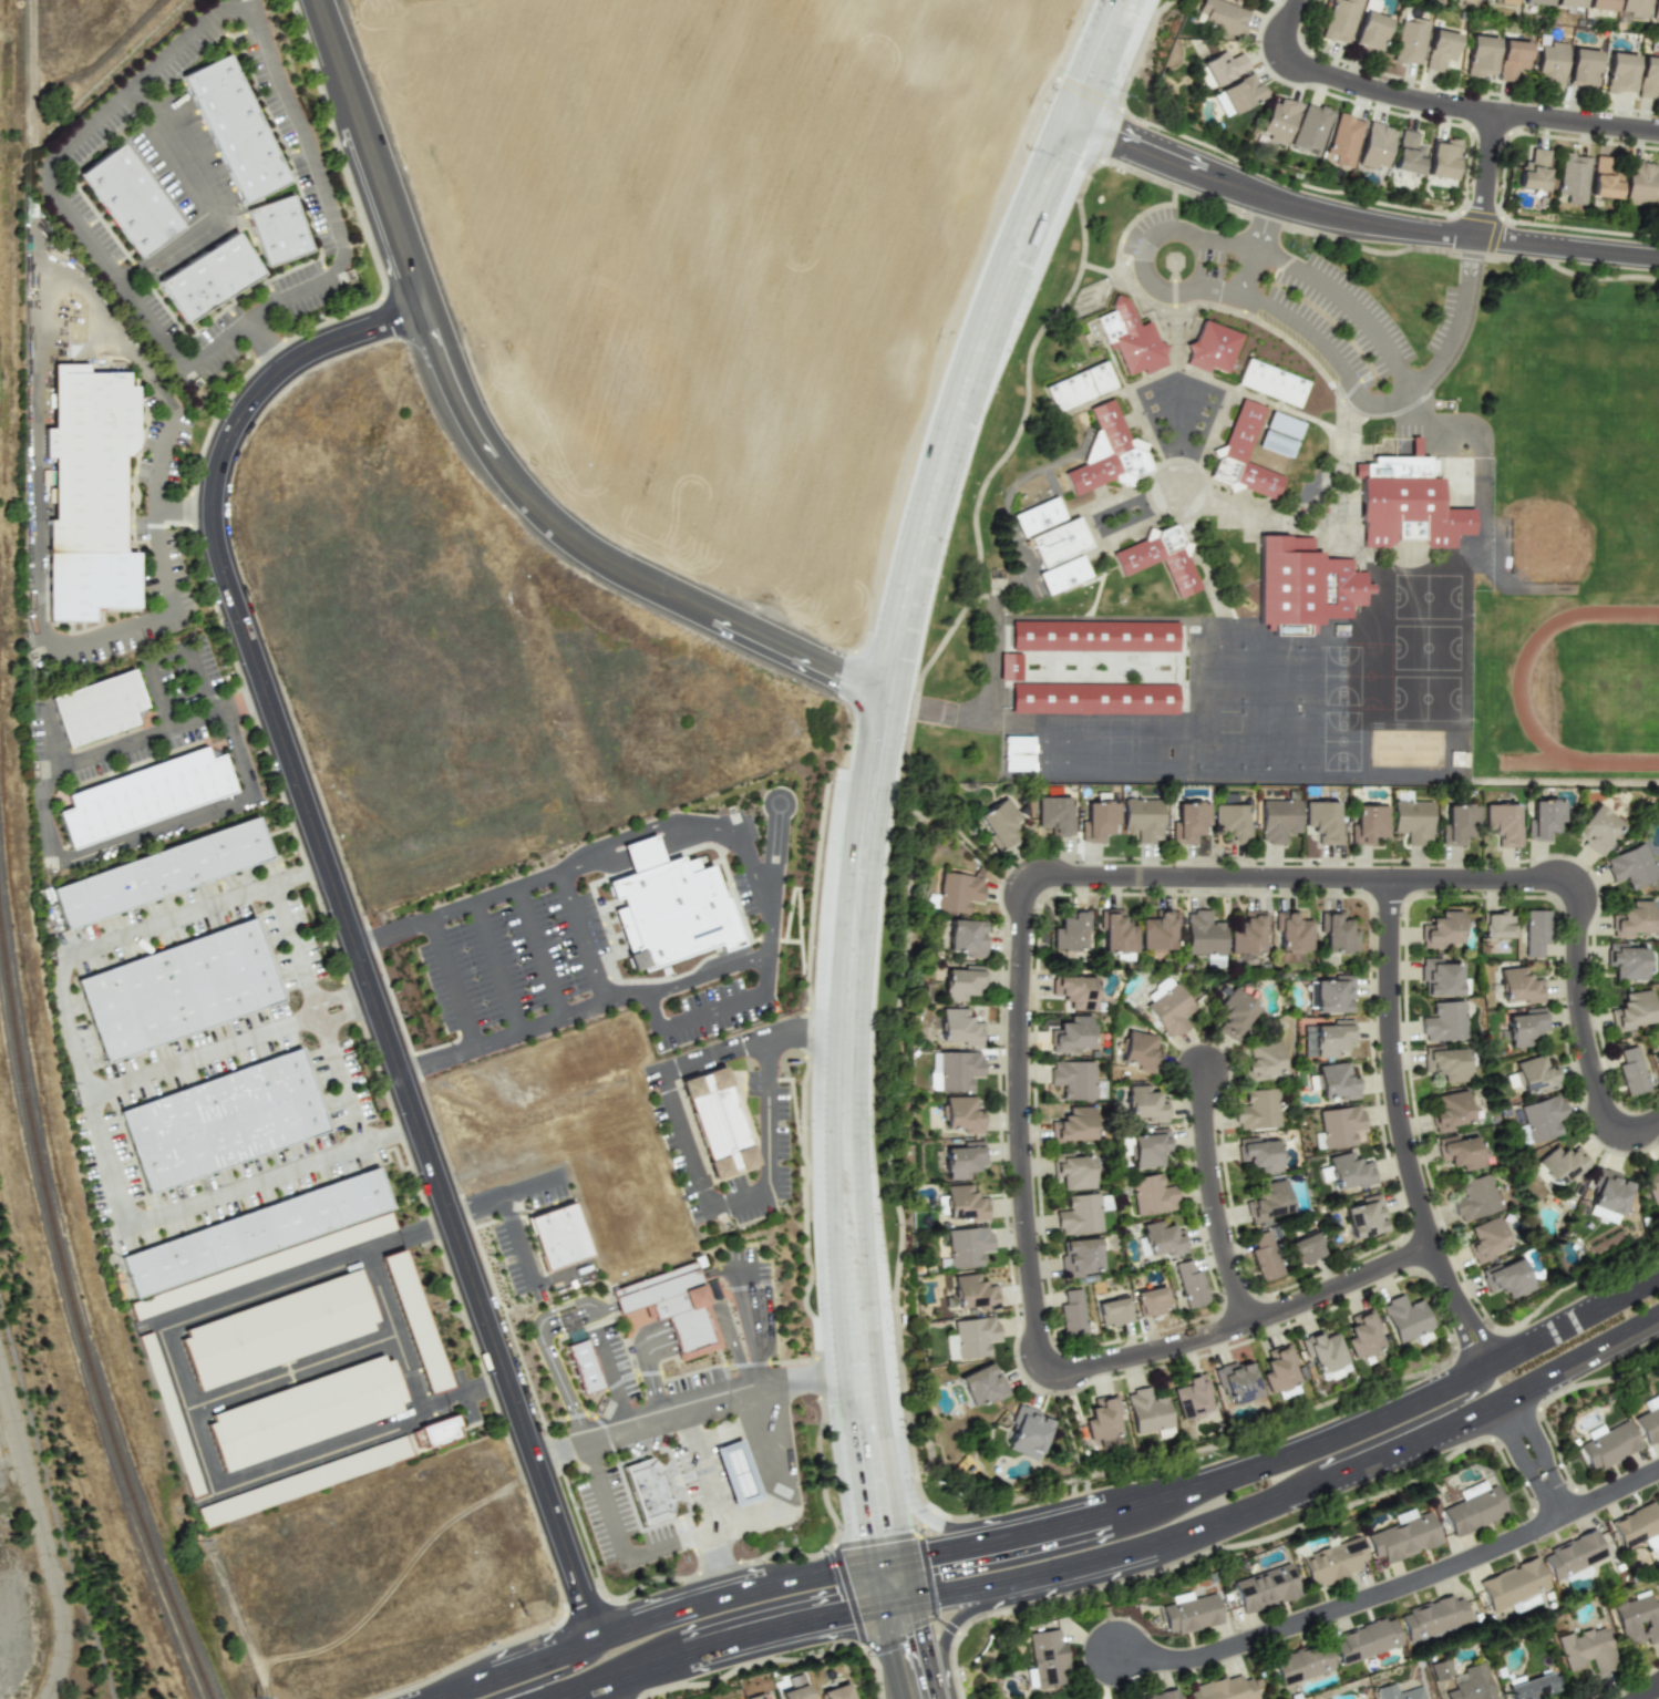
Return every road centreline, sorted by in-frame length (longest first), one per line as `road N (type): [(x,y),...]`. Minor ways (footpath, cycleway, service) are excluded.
road 1 (residential): [(427,309),(309,354),(267,387),(223,460),(214,529),(596,1639)]
road 2 (residential): [(1434,1246),(1248,1324),(1066,1374),(1047,1367),(1038,1350),(1020,1056),(1023,895),(1033,878),(1392,879)]
road 3 (secondary): [(553,1698),(742,1638),(1150,1546),(1467,1418),(1658,1317)]
road 4 (secondary): [(853,1249),(847,1036),(884,696),(947,444),(1076,125)]
road 5 (tertiary): [(321,0),(446,361),(466,409),(524,493),(626,569),(884,696)]
road 6 (secondary): [(1658,1275),(1444,1388),(1266,1465),(1107,1512),(876,1563)]
road 7 (tertiary): [(1076,125),(1202,176),(1361,224),(1658,258)]
road 8 (residential): [(1392,879),(1391,1031),(1404,1137),(1434,1246),(1486,1367)]
road 9 (residential): [(1658,1122),(1621,1132),(1606,1119),(1580,1006),(1575,884),(1558,876),(1392,879)]
road 10 (secondary): [(876,1563),(729,1595),(415,1698)]
road 11 (residential): [(1562,1515),(1398,1587),(1207,1655),(1164,1661),(1115,1654)]
road 12 (secondary): [(894,1606),(900,1537),(873,1309),(853,1249)]
road 13 (residential): [(1658,131),(1495,113),(1480,239)]
road 14 (residential): [(1301,0),(1286,29),(1286,54),(1306,70),(1495,113)]
road 15 (residential): [(1248,1324),(1214,1190),(1205,1071)]
road 16 (secondary): [(1296,1493),(1313,1466),(1472,1394),(1486,1367)]
road 17 (secondary): [(843,1361),(854,1477),(876,1563)]
road 18 (secondary): [(989,1540),(932,1520),(884,1422)]
road 19 (track): [(33,138),(35,0)]
road 20 (secondary): [(1076,125),(1126,0)]
road 21 (secondary): [(484,1698),(583,1664),(596,1639)]
road 22 (secondary): [(948,1698),(946,1649),(954,1629),(995,1585)]
road 23 (residential): [(1562,1515),(1503,1401)]

